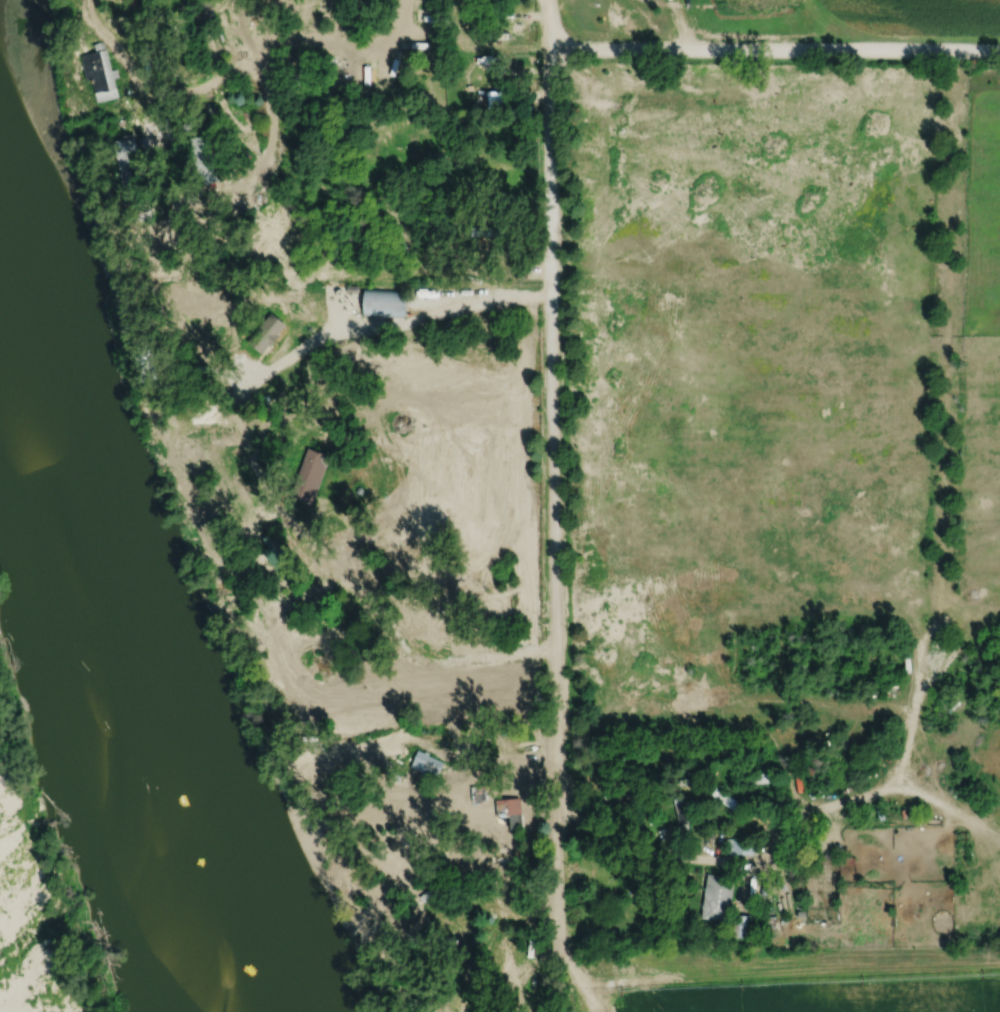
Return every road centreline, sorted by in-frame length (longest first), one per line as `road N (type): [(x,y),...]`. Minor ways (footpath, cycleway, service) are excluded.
road 1 (residential): [(541,0),(560,945)]
road 2 (residential): [(544,49),(999,54)]

